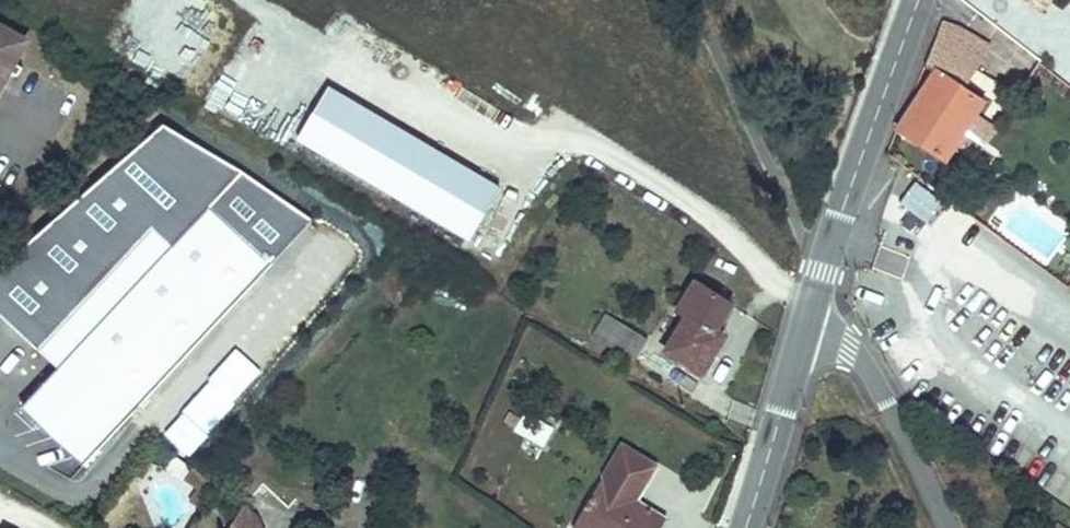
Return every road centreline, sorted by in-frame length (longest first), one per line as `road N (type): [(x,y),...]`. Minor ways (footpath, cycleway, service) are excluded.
road 1 (tertiary): [(919,0),(805,329)]
road 2 (tertiary): [(805,329),(743,527)]
road 3 (residential): [(944,527),(888,406)]

